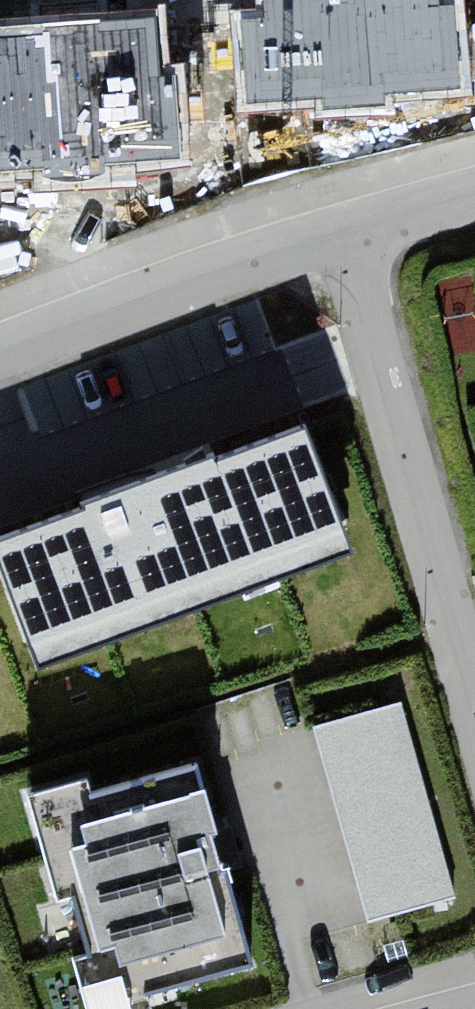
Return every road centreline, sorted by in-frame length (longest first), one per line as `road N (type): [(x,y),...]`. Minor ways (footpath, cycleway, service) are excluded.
road 1 (residential): [(474,724),(330,227)]
road 2 (residential): [(330,227),(0,345)]
road 3 (residential): [(474,191),(330,227)]

